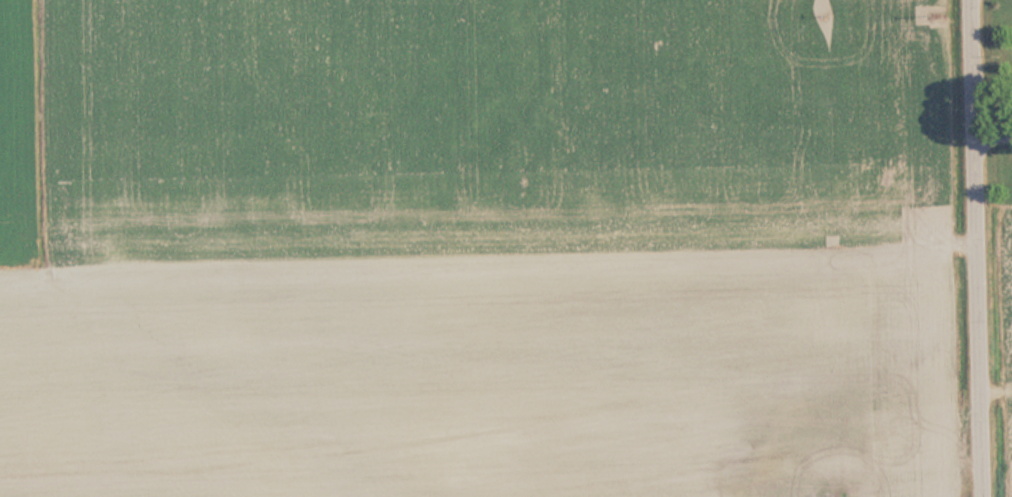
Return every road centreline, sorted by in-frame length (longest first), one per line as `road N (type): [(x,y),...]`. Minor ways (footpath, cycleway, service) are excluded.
road 1 (residential): [(988,496),(974,0)]

